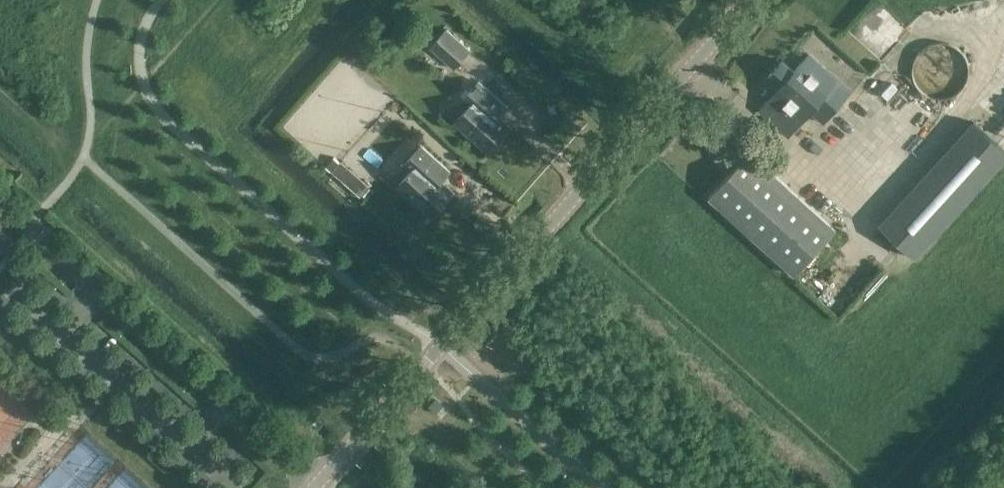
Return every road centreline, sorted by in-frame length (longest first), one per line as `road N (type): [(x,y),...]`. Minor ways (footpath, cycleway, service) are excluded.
road 1 (tertiary): [(312,487),(755,0)]
road 2 (track): [(1003,141),(965,106),(854,219),(686,79)]

